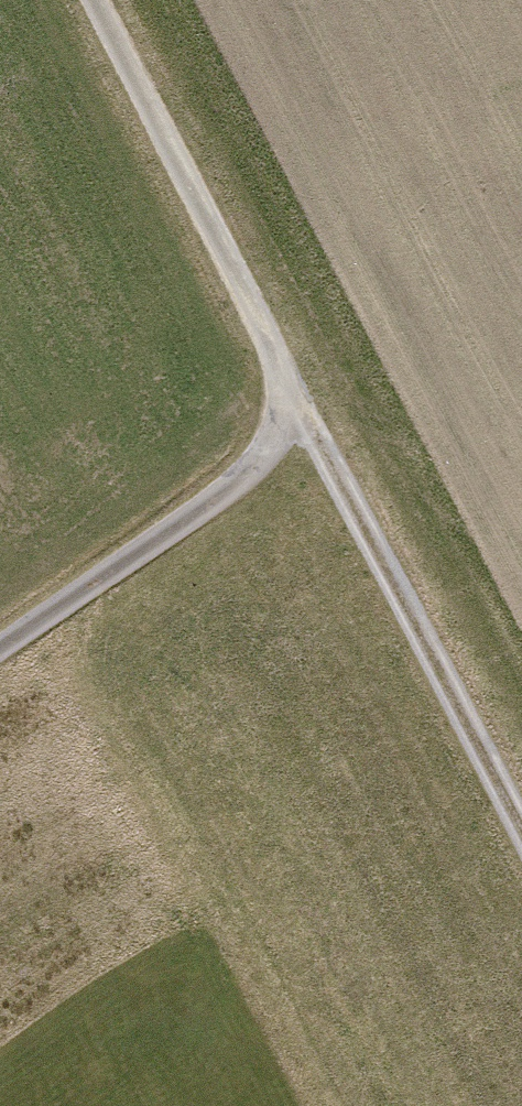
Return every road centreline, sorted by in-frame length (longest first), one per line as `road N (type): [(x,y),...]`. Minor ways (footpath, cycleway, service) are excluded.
road 1 (track): [(299,404),(521,828)]
road 2 (track): [(92,0),(299,404)]
road 3 (track): [(299,404),(231,488),(0,653)]

